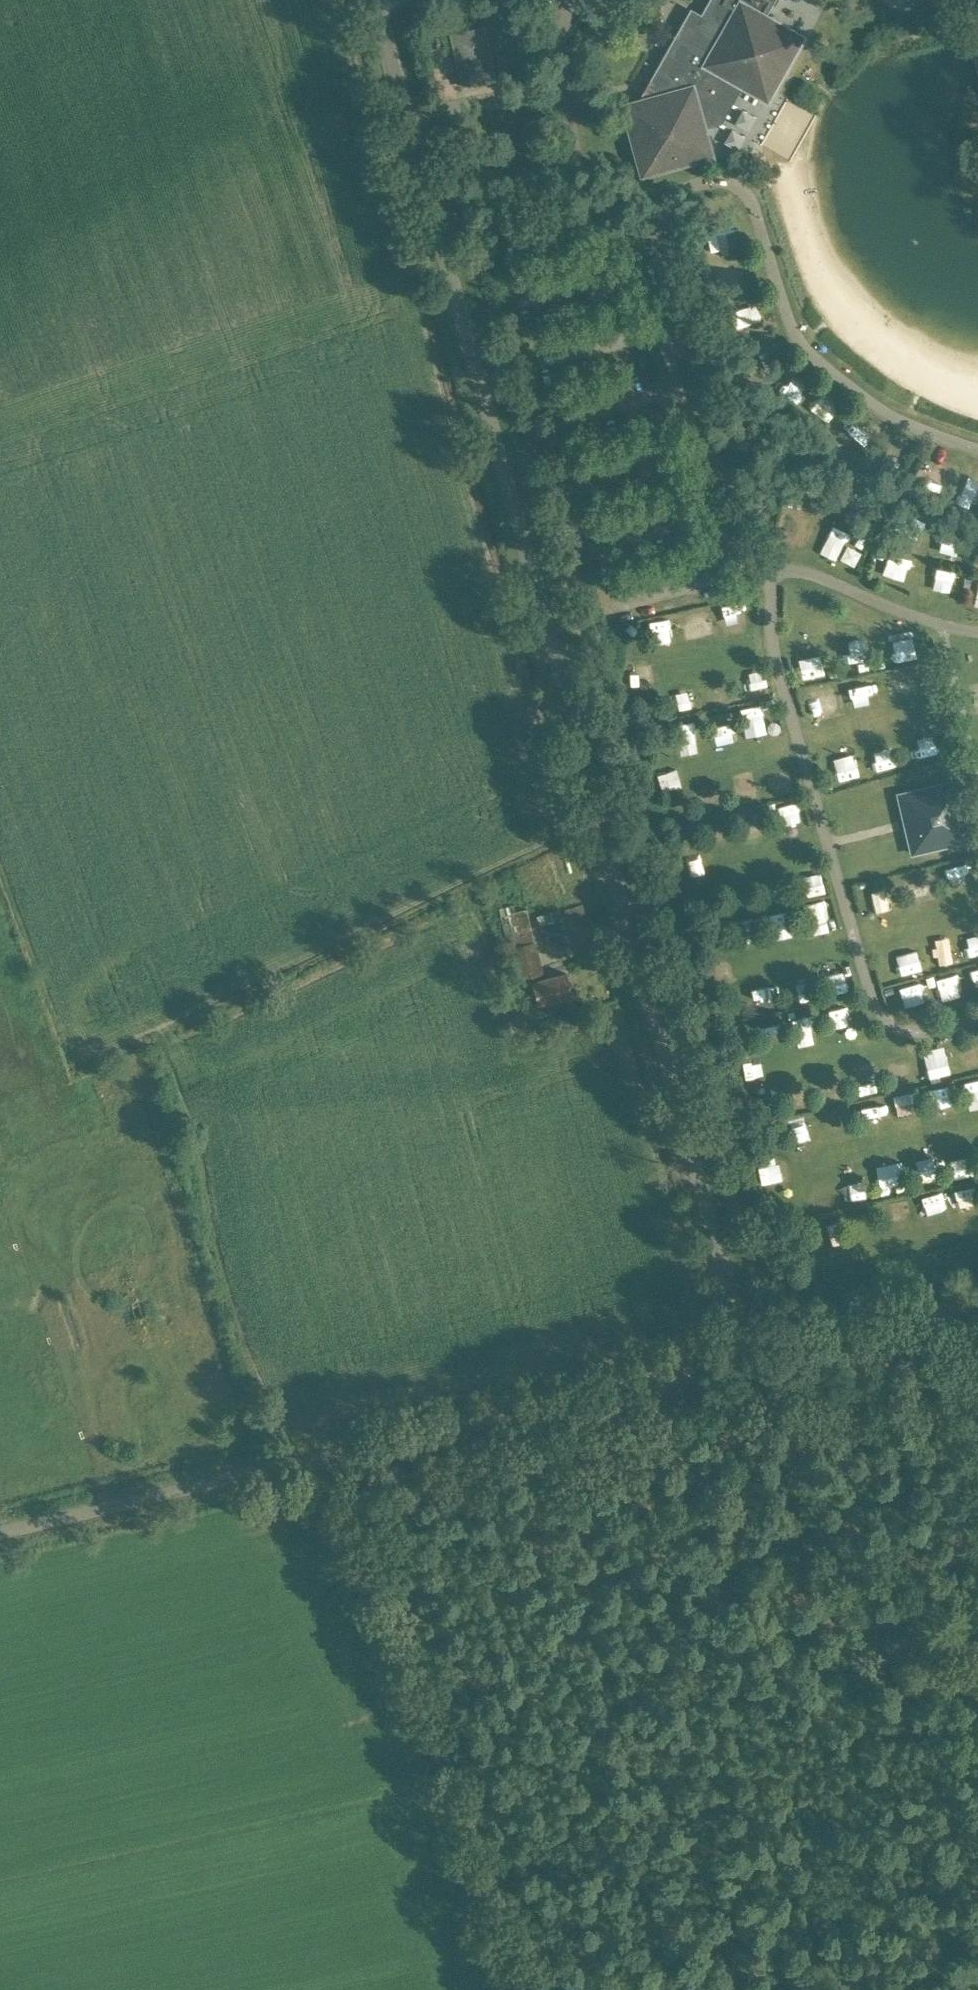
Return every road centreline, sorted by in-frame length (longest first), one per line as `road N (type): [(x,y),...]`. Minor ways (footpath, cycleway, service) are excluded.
road 1 (unclassified): [(0,1537),(742,1362),(373,0)]
road 2 (track): [(742,1362),(977,1300)]

